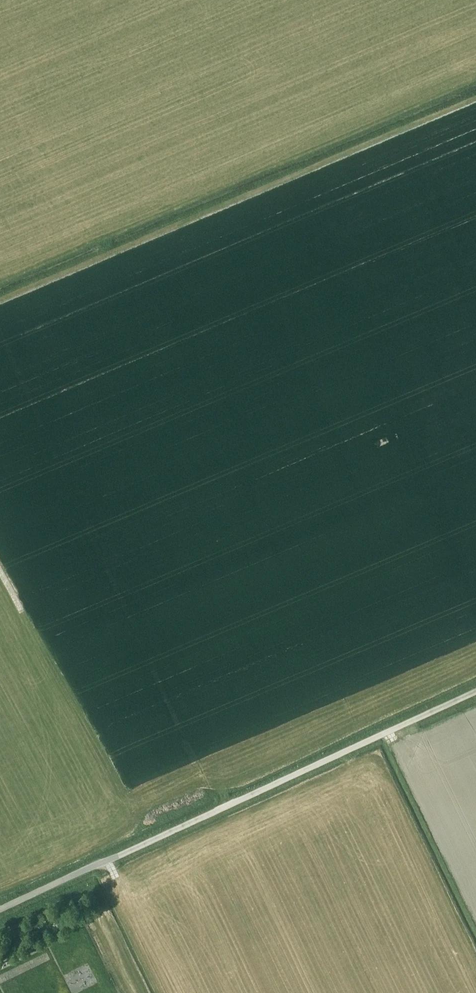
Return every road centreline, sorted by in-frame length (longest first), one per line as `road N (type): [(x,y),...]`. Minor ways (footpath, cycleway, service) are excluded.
road 1 (unclassified): [(0,911),(475,692)]

